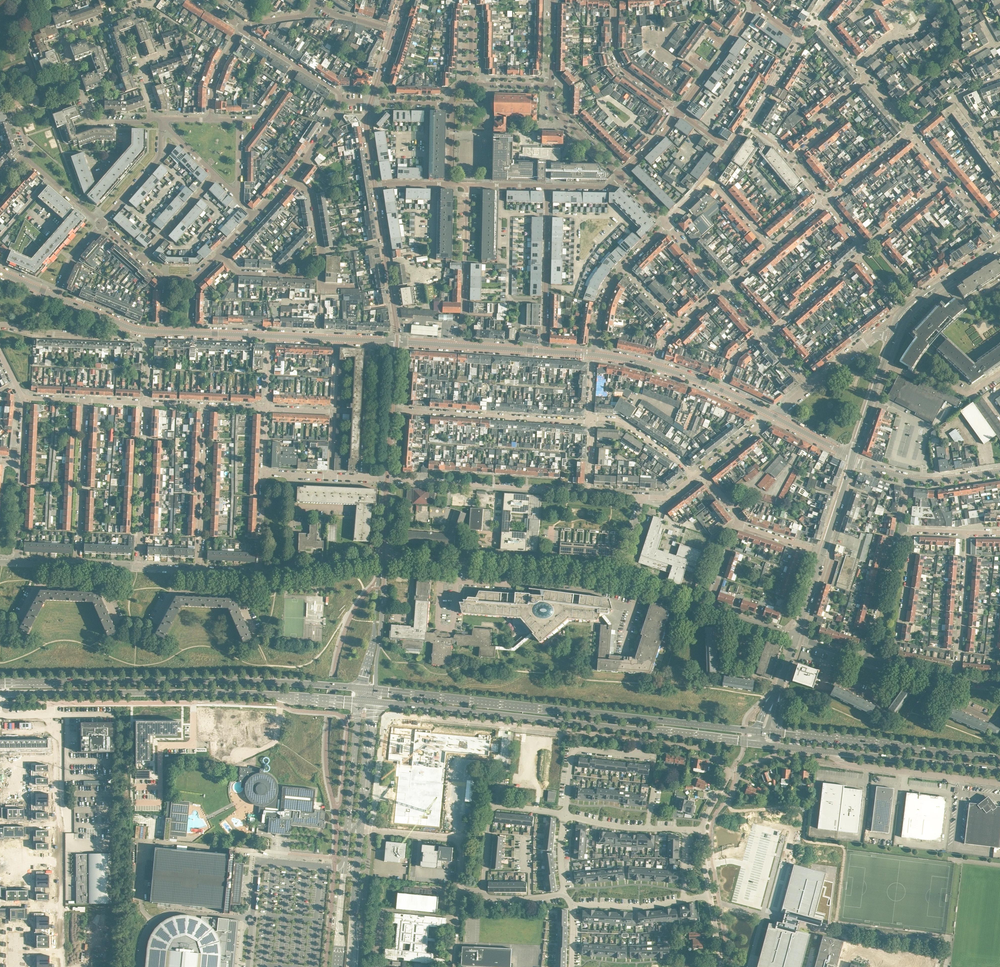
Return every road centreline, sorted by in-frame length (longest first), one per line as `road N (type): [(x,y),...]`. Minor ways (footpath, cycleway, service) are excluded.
road 1 (secondary): [(758,731),(376,690)]
road 2 (secondary): [(360,688),(0,681)]
road 3 (secondary): [(423,707),(758,744)]
road 4 (secondary): [(0,694),(283,695)]
road 5 (residential): [(50,728),(61,728),(62,966)]
road 6 (unclassified): [(428,717),(639,740)]
road 7 (residential): [(589,493),(387,479)]
road 8 (residential): [(392,409),(591,420)]
road 9 (secondary): [(999,758),(808,737)]
road 10 (unclassified): [(91,117),(65,37),(155,0)]
road 11 (residential): [(442,565),(617,579)]
road 12 (unclassified): [(831,752),(843,765),(999,784)]
road 13 (unclassified): [(50,728),(50,703),(198,702)]
road 14 (secondary): [(831,752),(999,771)]
road 15 (residential): [(545,351),(547,185)]
road 16 (residential): [(137,566),(146,403)]
road 17 (residential): [(85,401),(78,564)]
road 18 (residential): [(206,406),(200,569)]
road 19 (residential): [(463,346),(467,184)]
road 20 (residential): [(565,815),(493,804),(483,892)]
road 21 (unclassified): [(375,186),(397,341)]
road 22 (unclassified): [(252,919),(163,914),(146,930),(139,966)]
road 23 (residential): [(956,680),(967,532)]
road 24 (unclassified): [(361,829),(454,839),(456,889)]
road 25 (unclassified): [(343,868),(259,862),(252,919)]
road 26 (residential): [(679,111),(622,68),(615,0)]
road 27 (residential): [(913,531),(893,669)]
road 28 (unclassified): [(369,340),(362,478)]
road 29 (residential): [(865,659),(901,530)]
road 30 (residential): [(638,755),(573,749),(565,815)]
road 31 (residential): [(767,628),(751,672),(726,671),(717,612)]
road 32 (residential): [(124,326),(117,336),(0,327)]
road 33 (tertiary): [(359,700),(347,828)]
road 34 (residential): [(101,224),(160,159),(161,119)]
road 35 (tertiary): [(361,829),(374,702)]
road 36 (residential): [(791,160),(833,125),(823,113),(866,77)]
road 37 (residential): [(999,374),(967,394),(884,363)]
road 38 (residential): [(767,337),(859,256)]
road 39 (residential): [(591,420),(621,421),(693,477)]
road 40 (unclassified): [(173,590),(148,633),(121,631),(102,591)]
road 41 (unclassified): [(382,569),(360,688)]
road 42 (residential): [(685,829),(565,815)]

